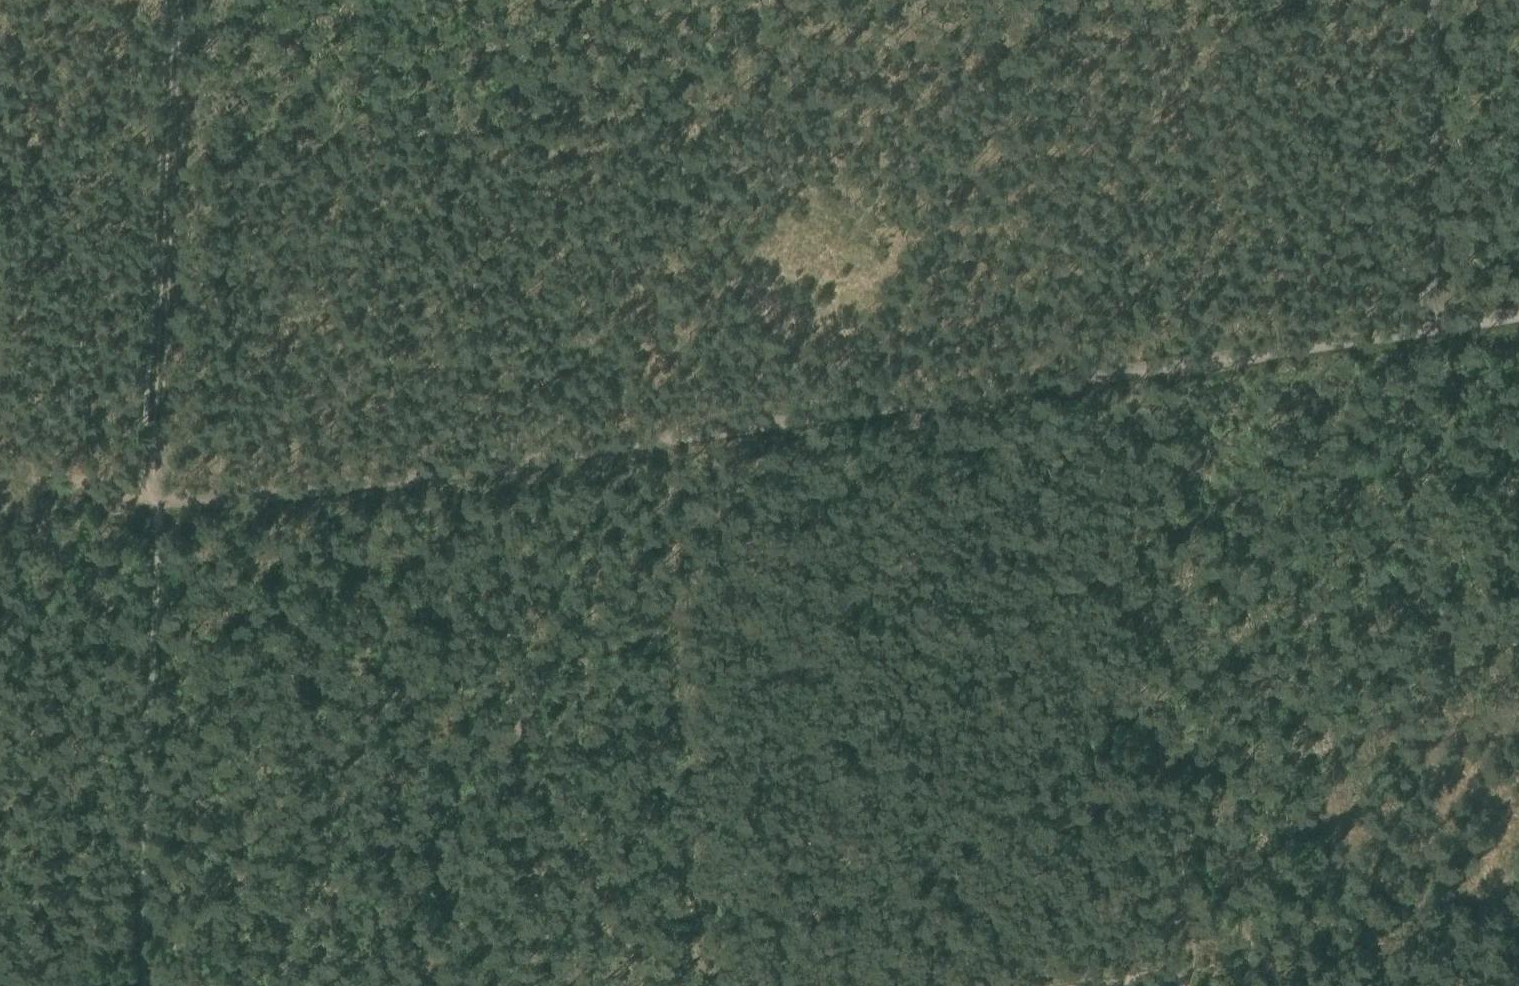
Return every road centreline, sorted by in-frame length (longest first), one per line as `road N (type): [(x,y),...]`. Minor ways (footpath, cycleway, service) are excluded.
road 1 (track): [(163,505),(245,503),(1518,318)]
road 2 (track): [(1427,0),(1419,333)]

